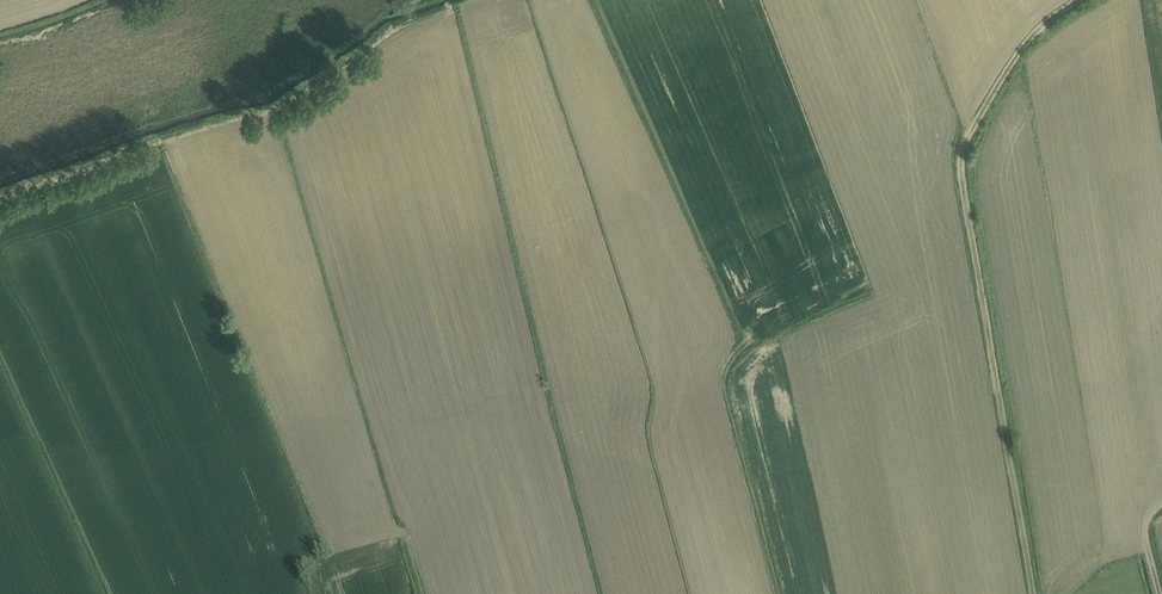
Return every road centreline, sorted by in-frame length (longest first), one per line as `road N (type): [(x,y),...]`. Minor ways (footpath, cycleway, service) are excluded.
road 1 (track): [(1082,0),(1032,35),(968,138),(961,163),(1035,593)]
road 2 (track): [(742,351),(724,382),(779,593)]

